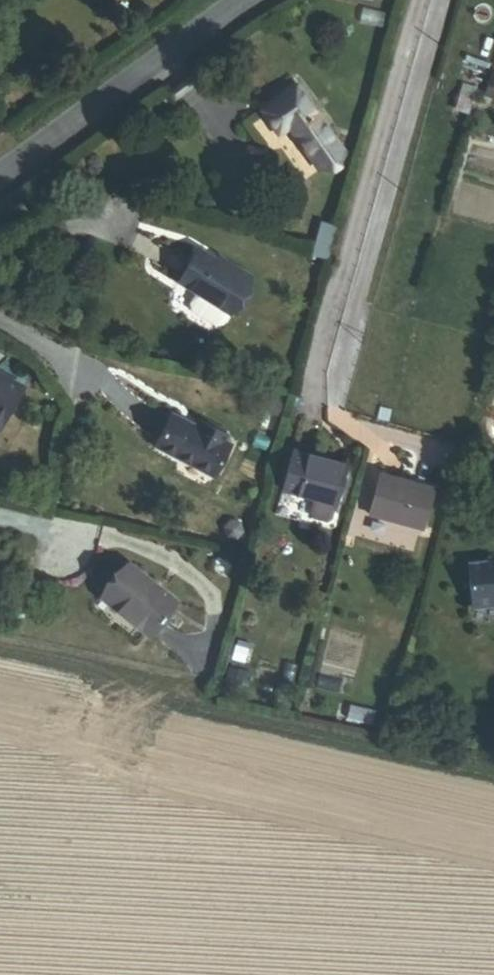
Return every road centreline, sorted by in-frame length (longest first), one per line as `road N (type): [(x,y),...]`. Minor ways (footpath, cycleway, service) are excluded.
road 1 (tertiary): [(245,0),(0,171)]

